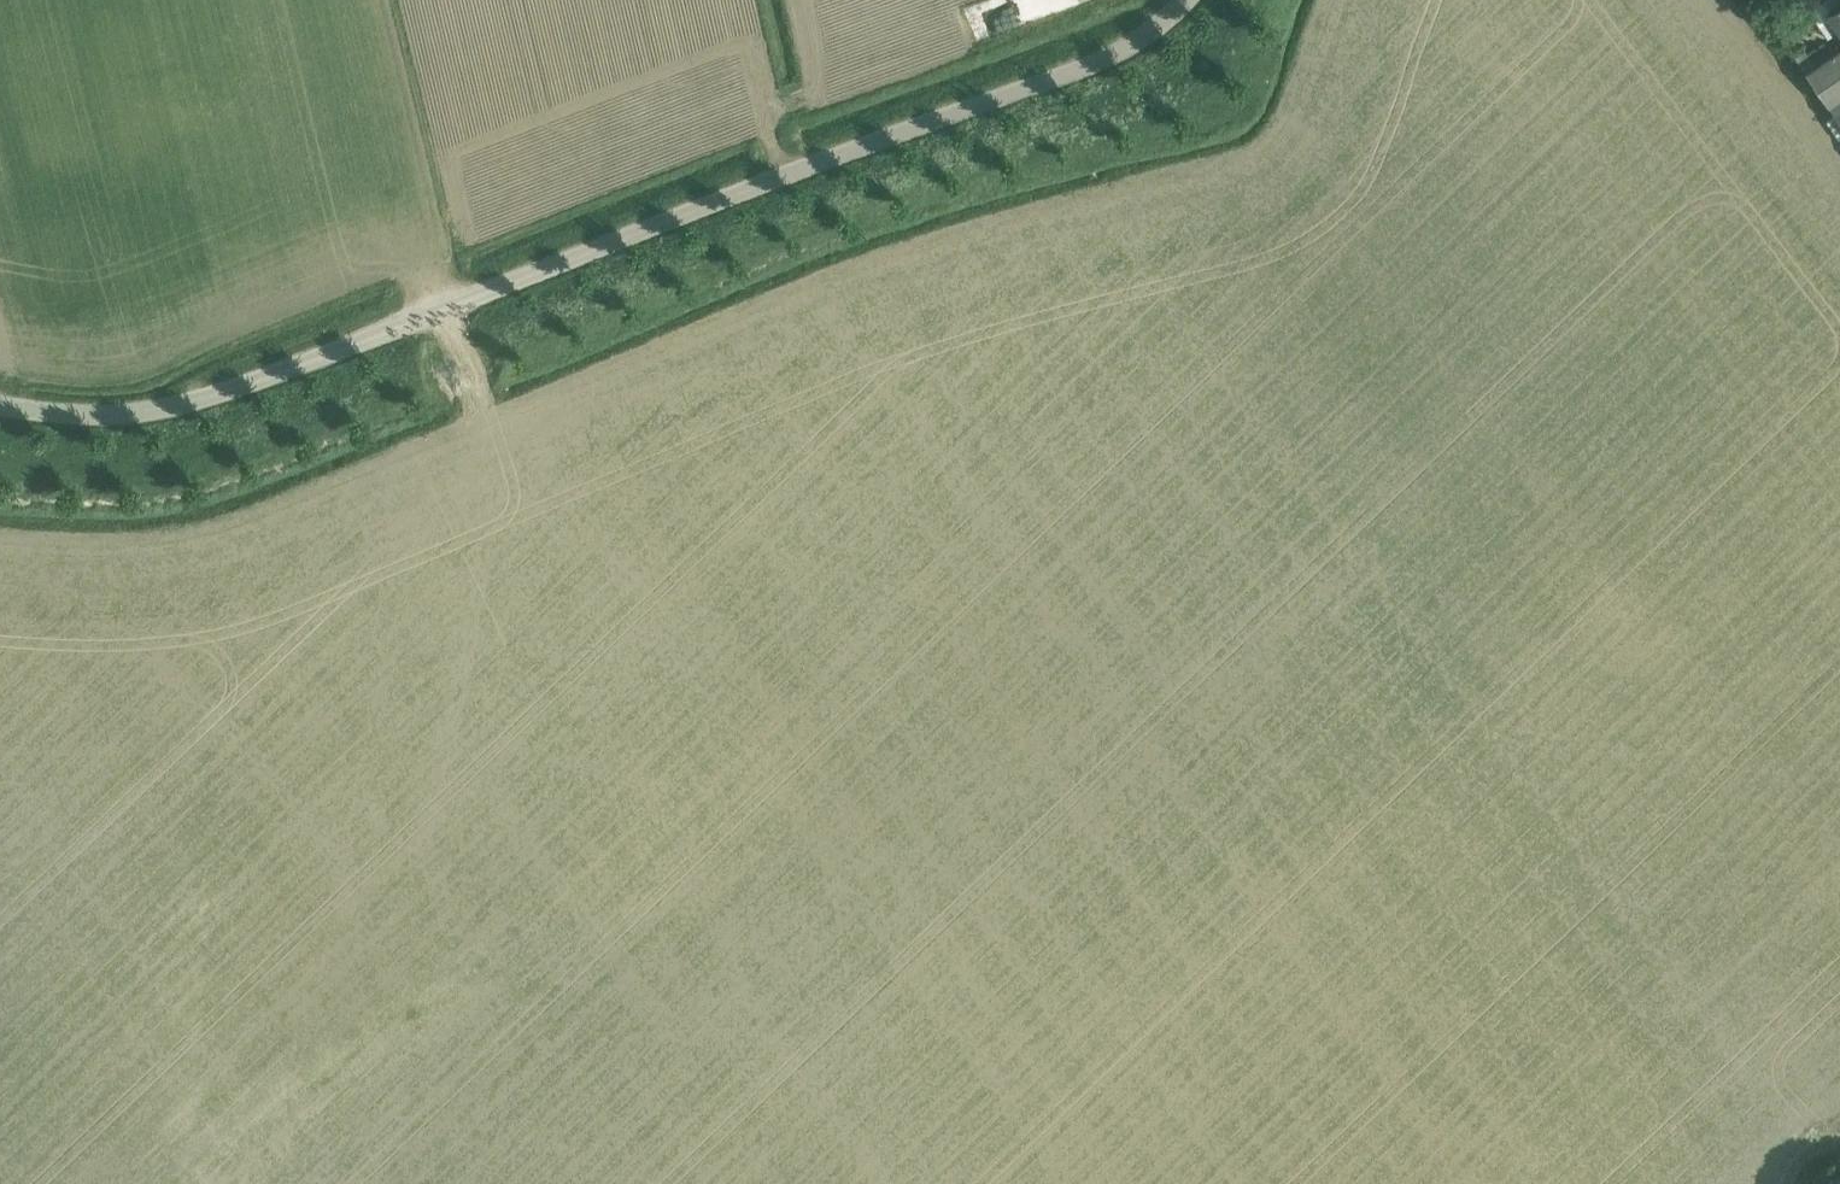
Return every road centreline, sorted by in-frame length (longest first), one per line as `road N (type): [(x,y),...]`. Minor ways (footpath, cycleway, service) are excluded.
road 1 (unclassified): [(0,411),(105,418),(167,407),(1039,84),(1140,39),(1185,0)]

